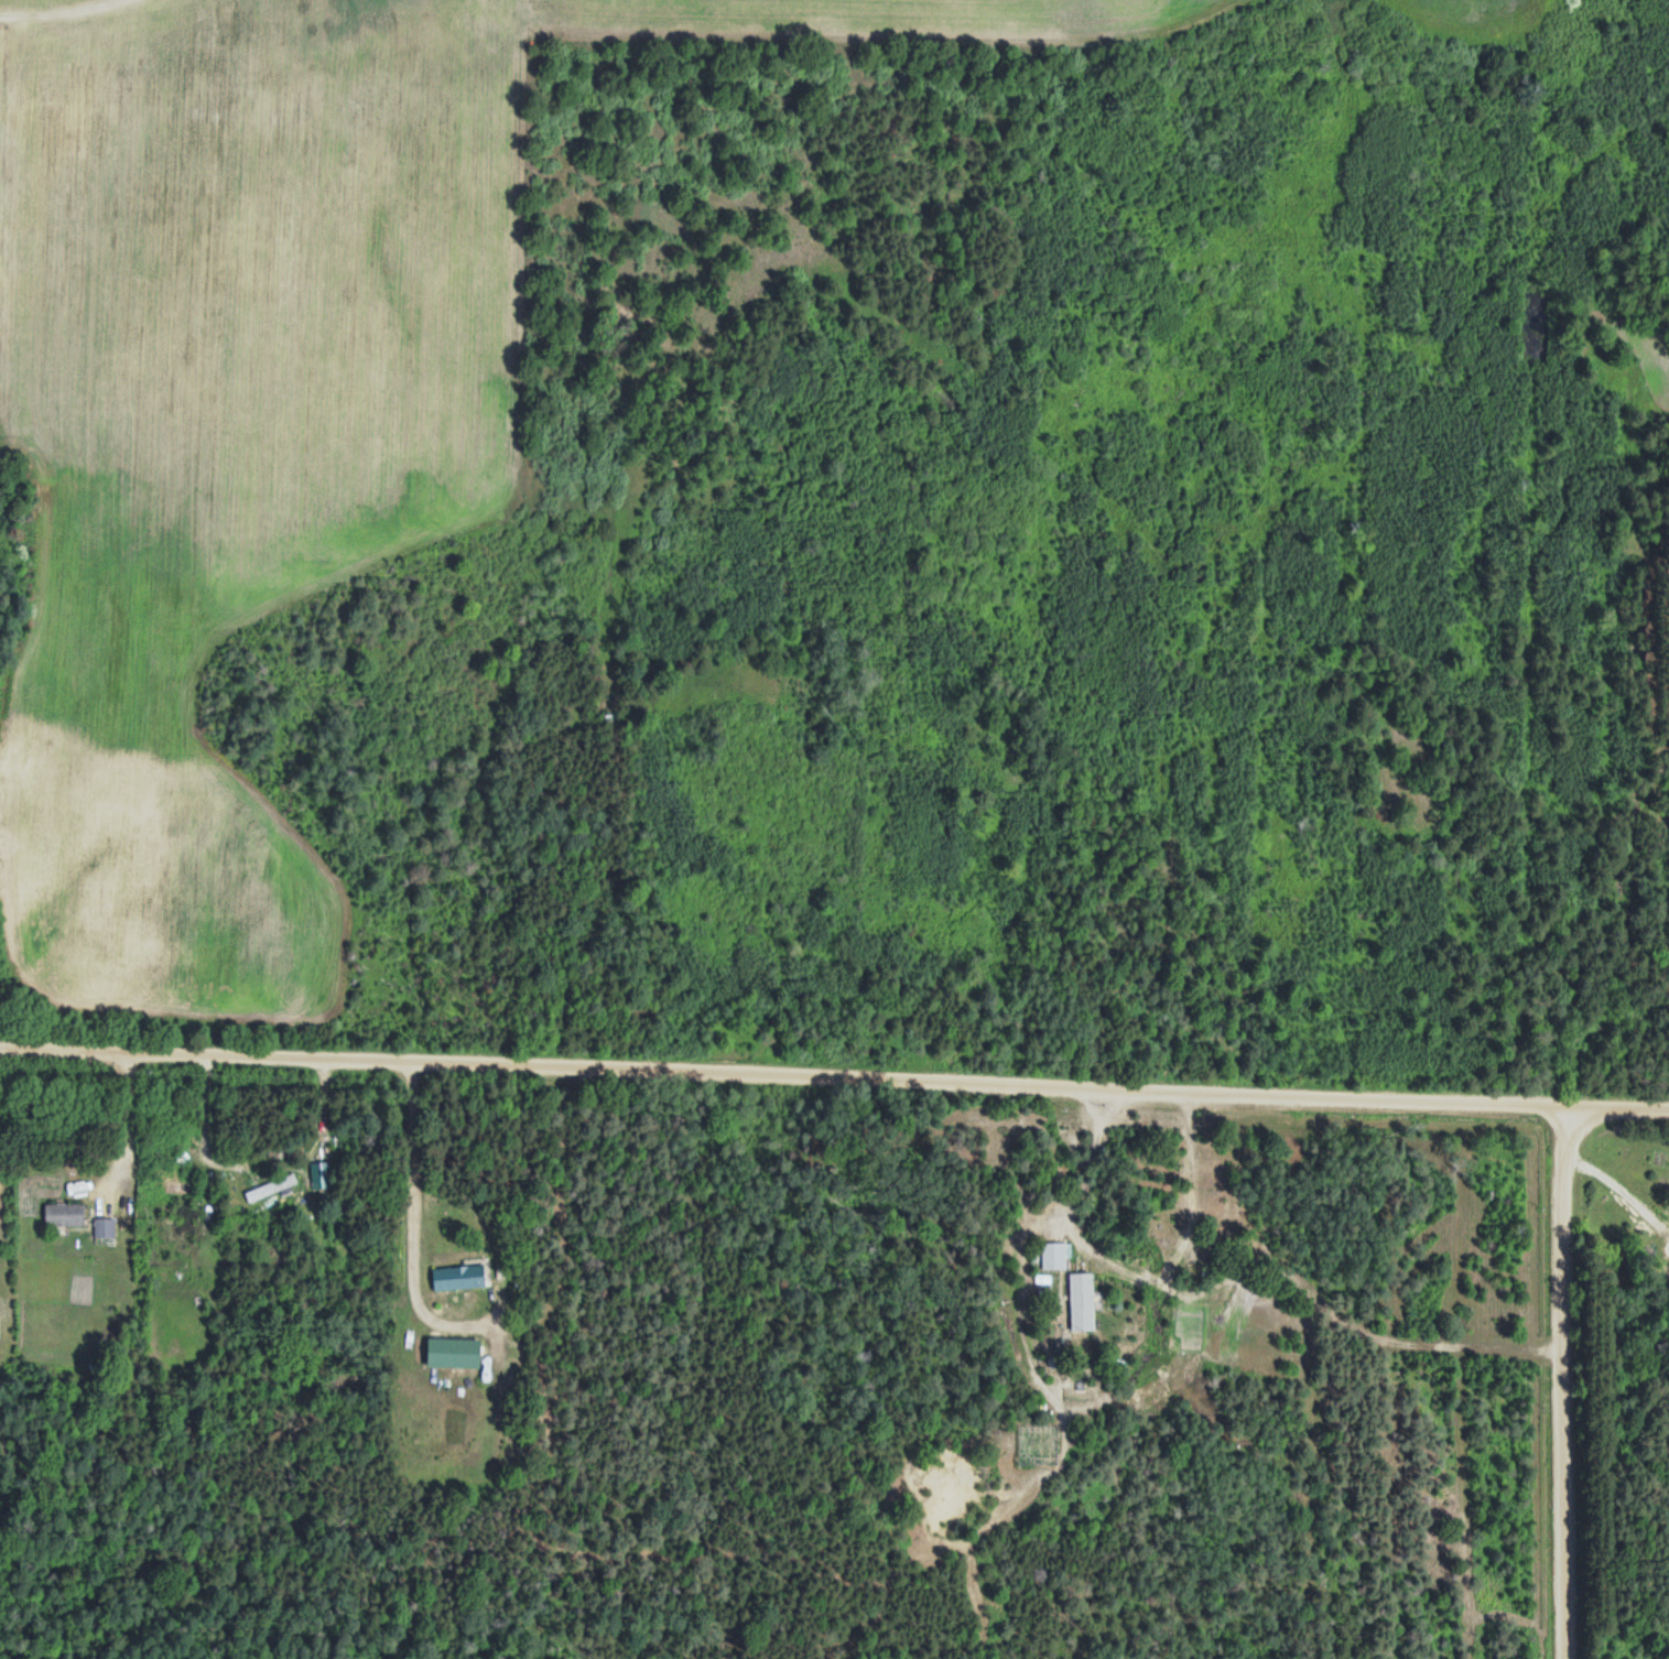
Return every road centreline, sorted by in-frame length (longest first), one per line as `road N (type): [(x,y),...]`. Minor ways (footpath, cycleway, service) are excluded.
road 1 (residential): [(0,1025),(54,1034),(1668,1093)]
road 2 (residential): [(1549,1658),(1547,1142),(1568,1089)]

